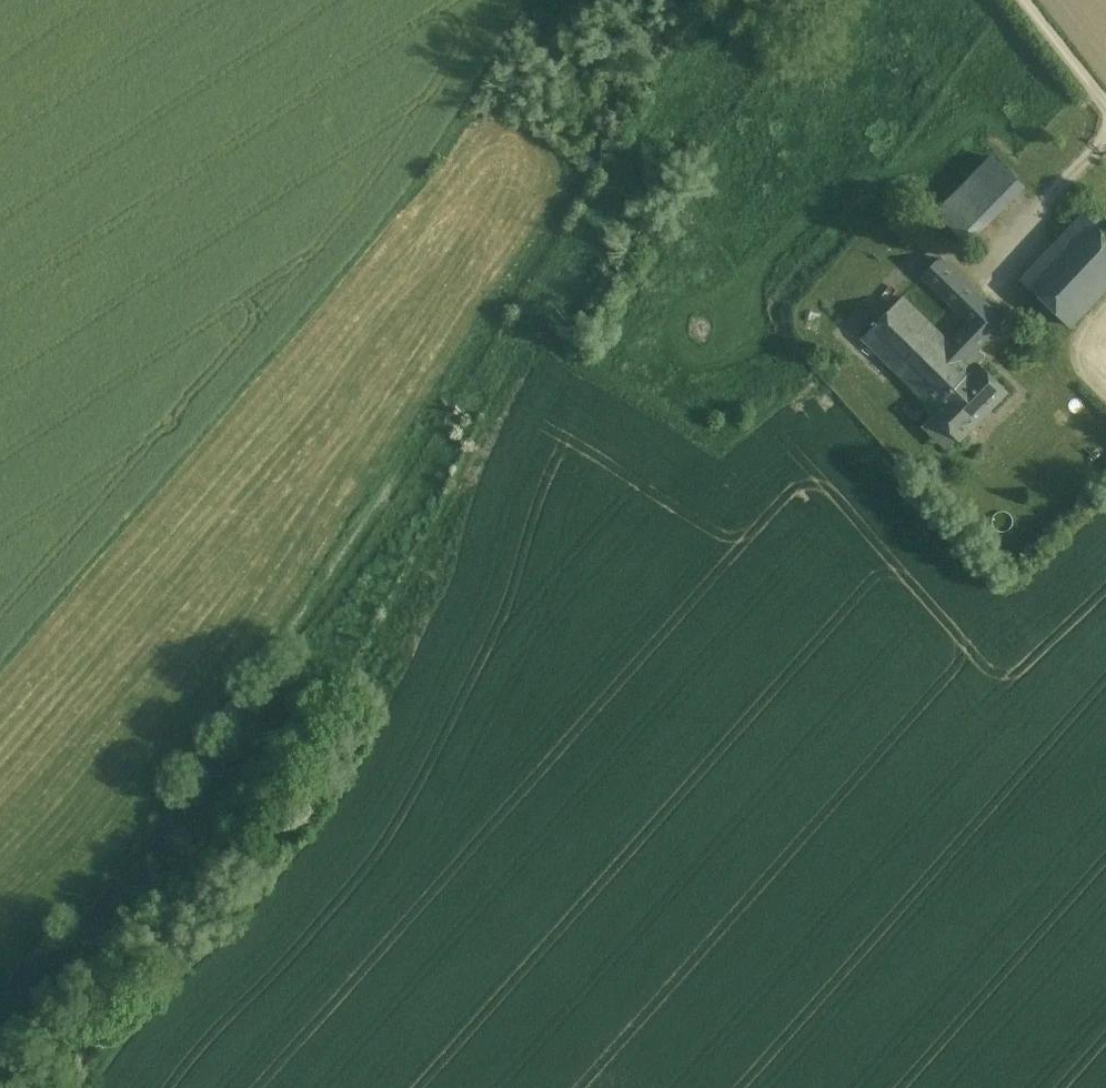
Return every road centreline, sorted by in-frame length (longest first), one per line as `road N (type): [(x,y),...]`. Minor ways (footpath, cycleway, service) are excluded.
road 1 (unclassified): [(1019,0),(1105,111)]

